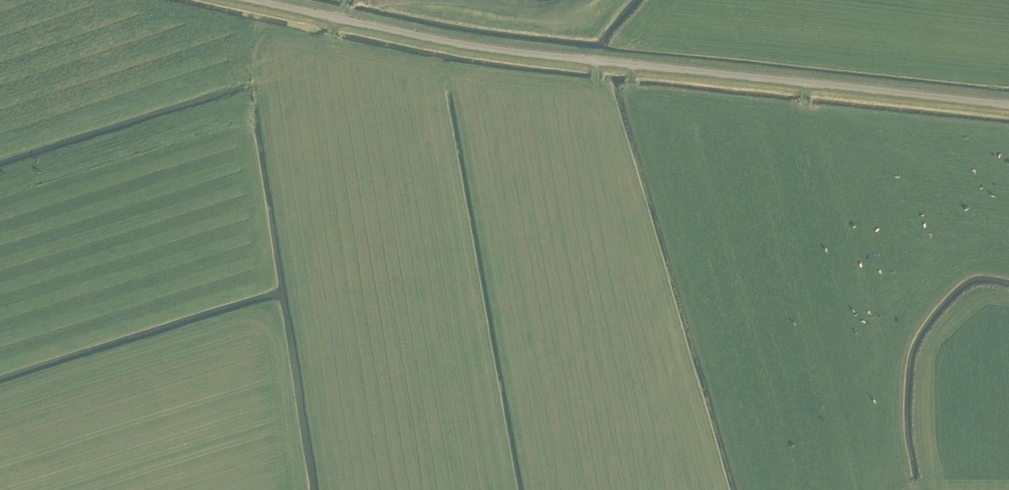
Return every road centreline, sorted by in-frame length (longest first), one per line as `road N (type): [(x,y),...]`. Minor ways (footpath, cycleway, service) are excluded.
road 1 (unclassified): [(1008,104),(508,51),(253,0)]

